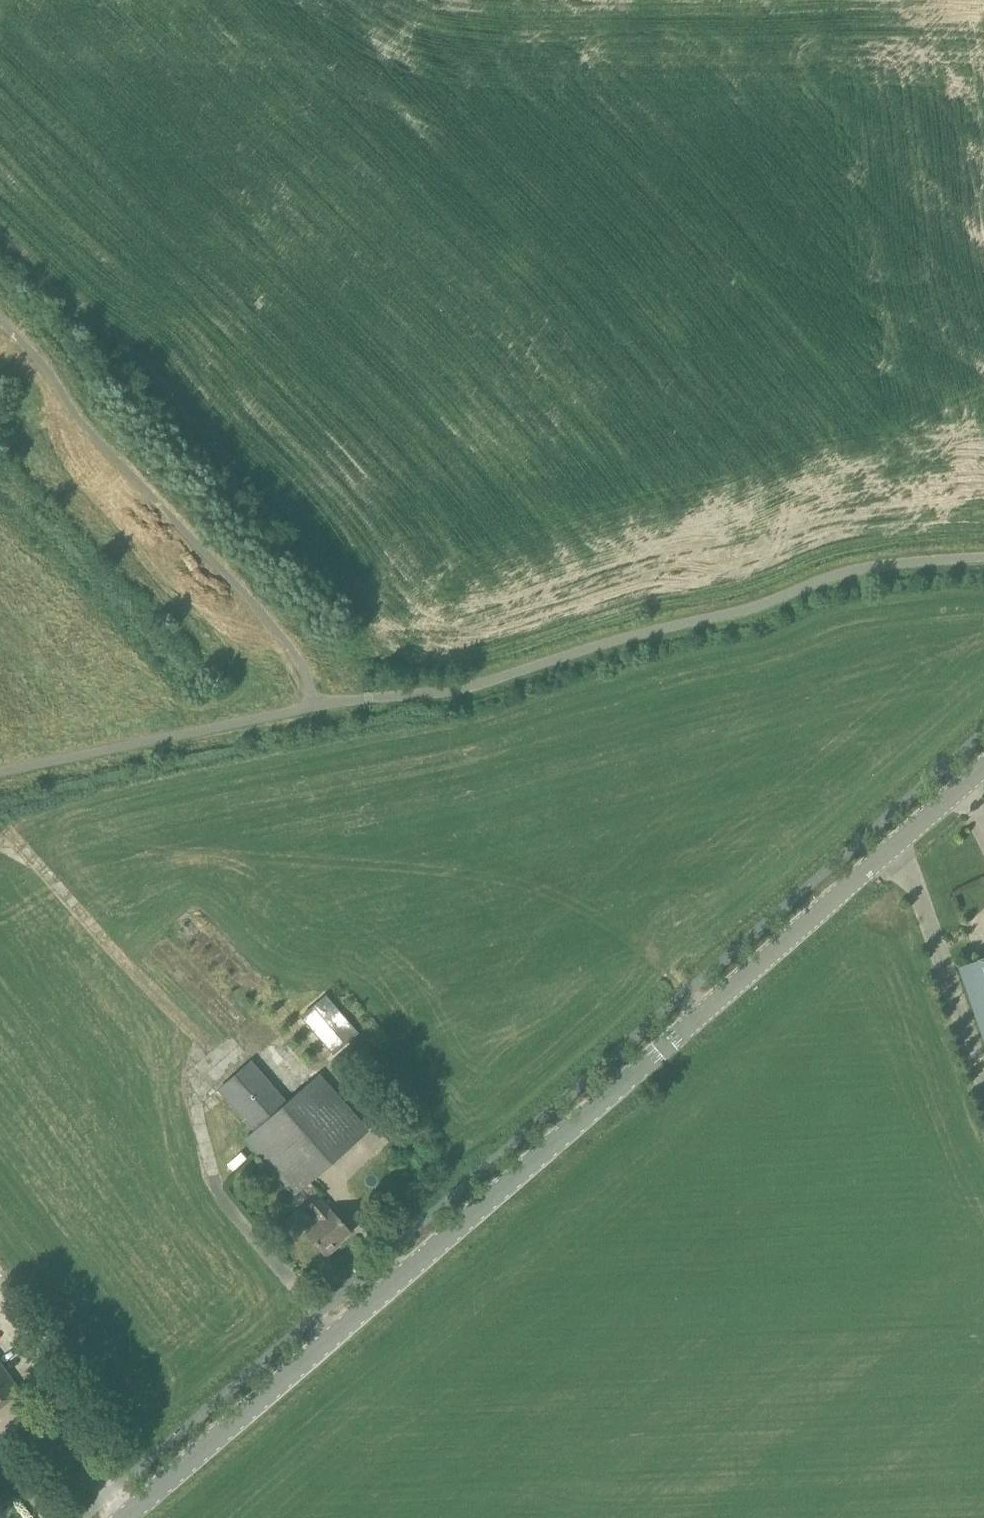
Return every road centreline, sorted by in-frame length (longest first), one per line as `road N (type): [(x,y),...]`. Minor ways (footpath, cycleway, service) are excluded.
road 1 (tertiary): [(124,1517),(983,767)]

